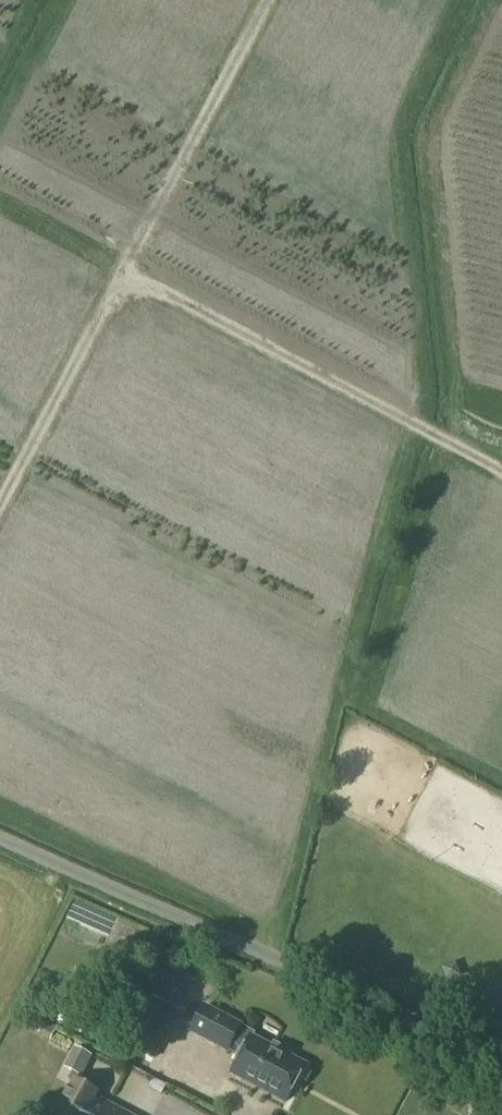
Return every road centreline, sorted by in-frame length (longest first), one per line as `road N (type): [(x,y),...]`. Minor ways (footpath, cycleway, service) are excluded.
road 1 (track): [(268,0),(0,504)]
road 2 (unclassified): [(501,1077),(0,849)]
road 3 (track): [(501,472),(124,272)]

